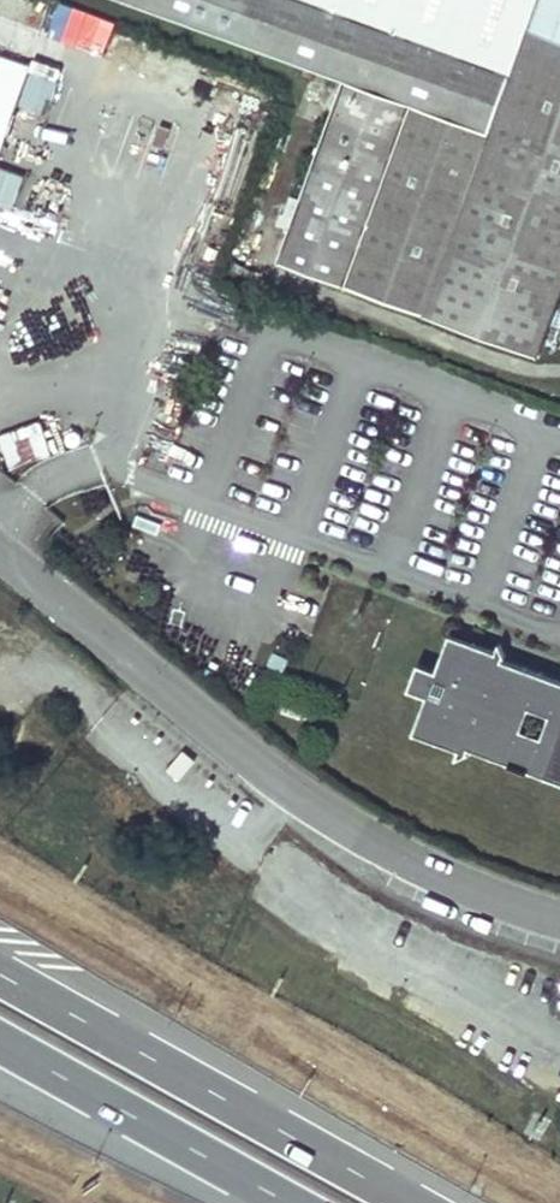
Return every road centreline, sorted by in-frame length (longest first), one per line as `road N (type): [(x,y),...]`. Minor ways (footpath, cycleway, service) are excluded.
road 1 (unclassified): [(559,918),(417,865),(307,798),(0,548)]
road 2 (primary): [(408,1202),(0,975)]
road 3 (primary): [(0,1042),(290,1202)]

